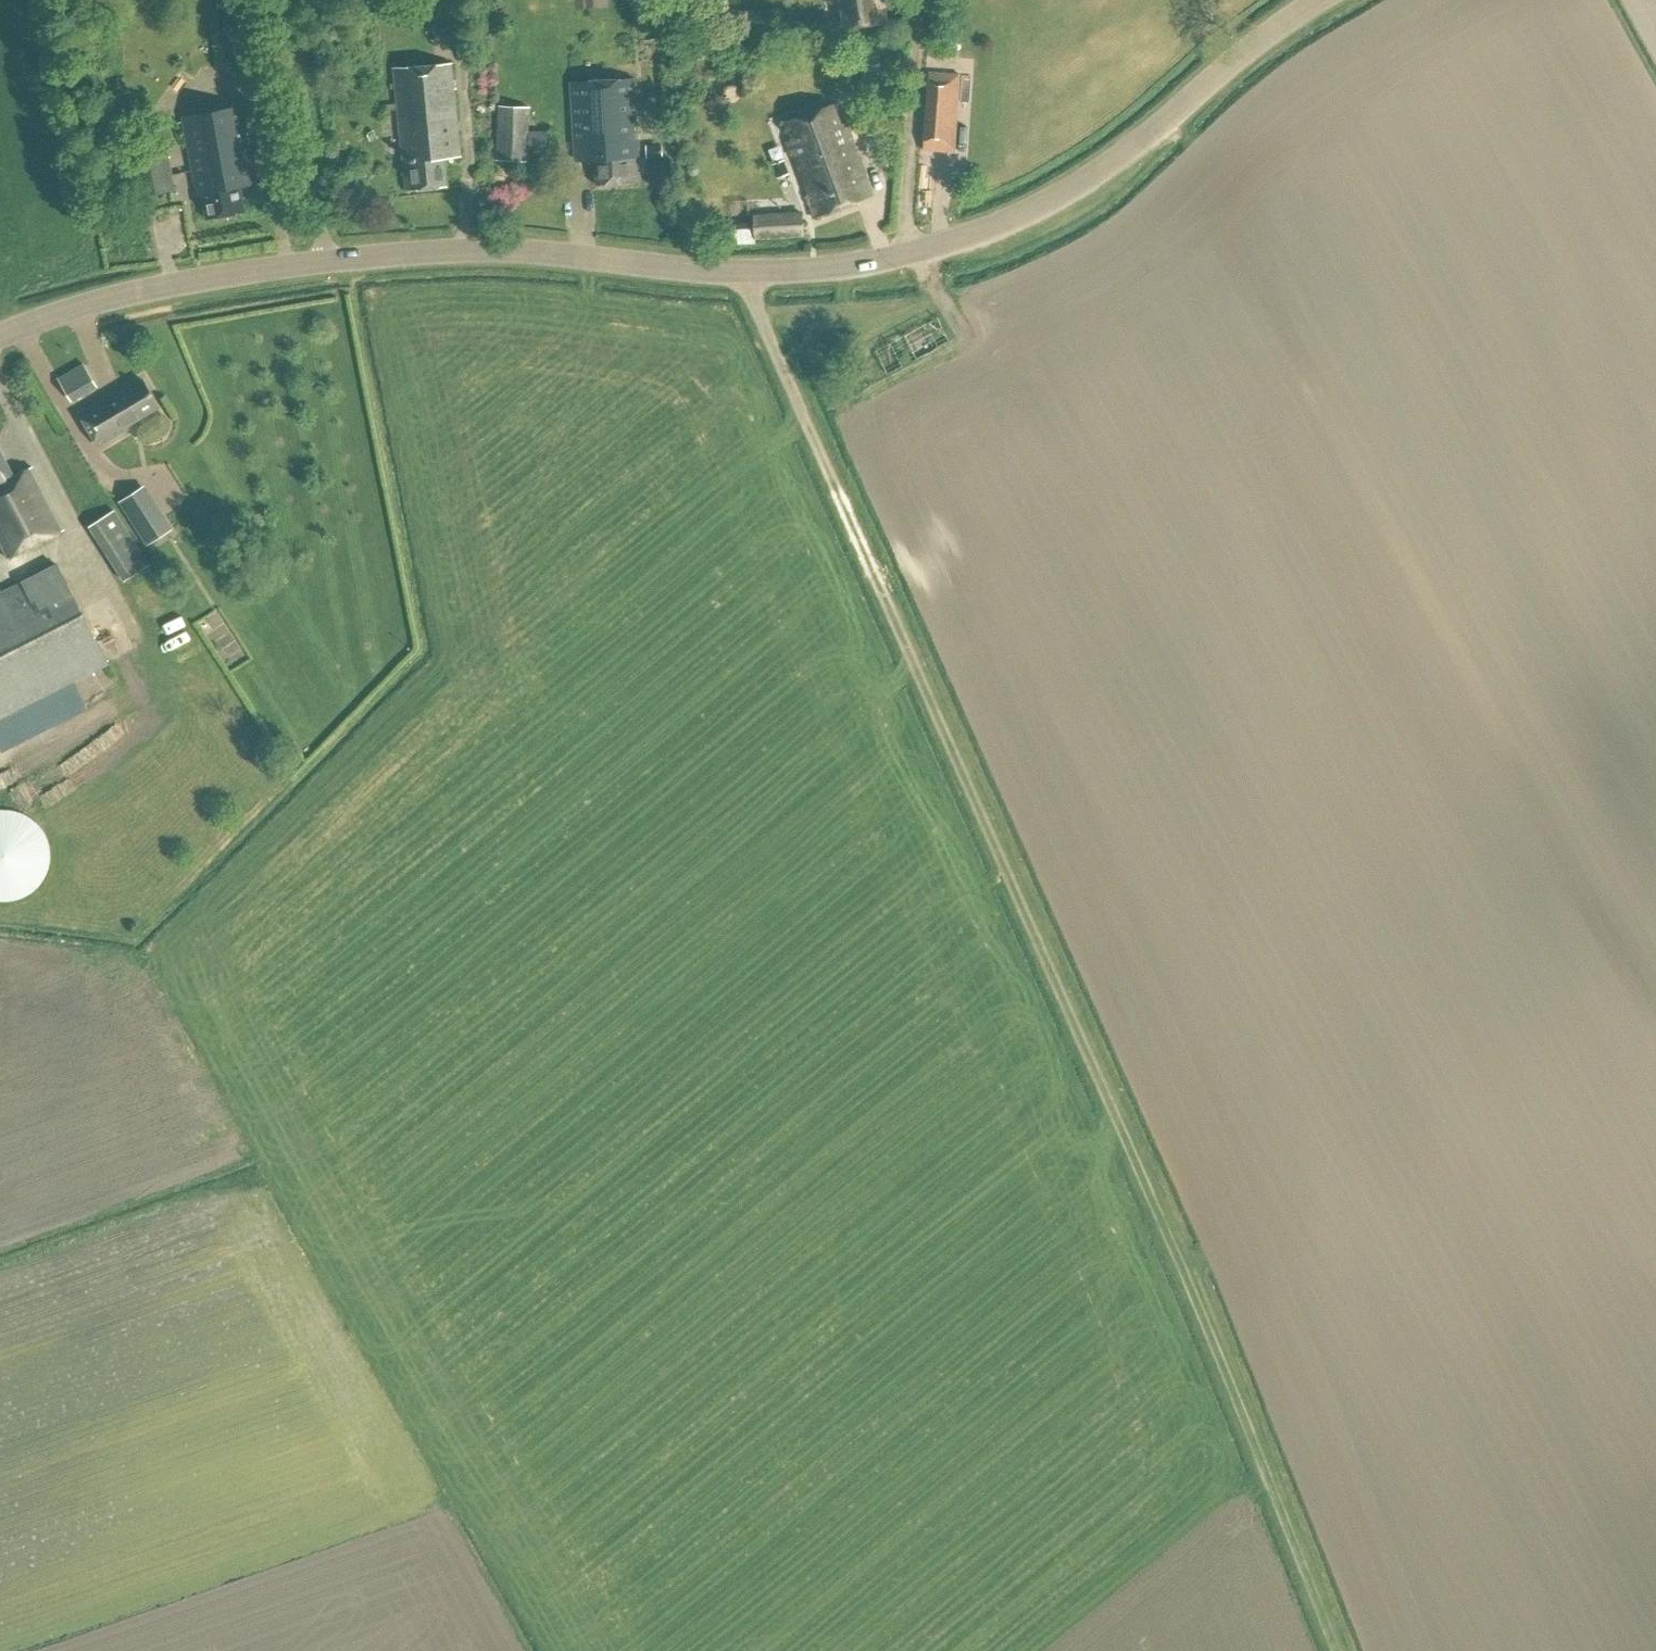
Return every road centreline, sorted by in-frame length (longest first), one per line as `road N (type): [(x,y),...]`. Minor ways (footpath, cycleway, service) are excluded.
road 1 (track): [(1337,1650),(1137,1159),(760,323),(749,273)]
road 2 (tertiary): [(1319,0),(1100,172),(976,235),(904,256),(749,273),(495,249),(428,252),(197,281),(0,336)]

